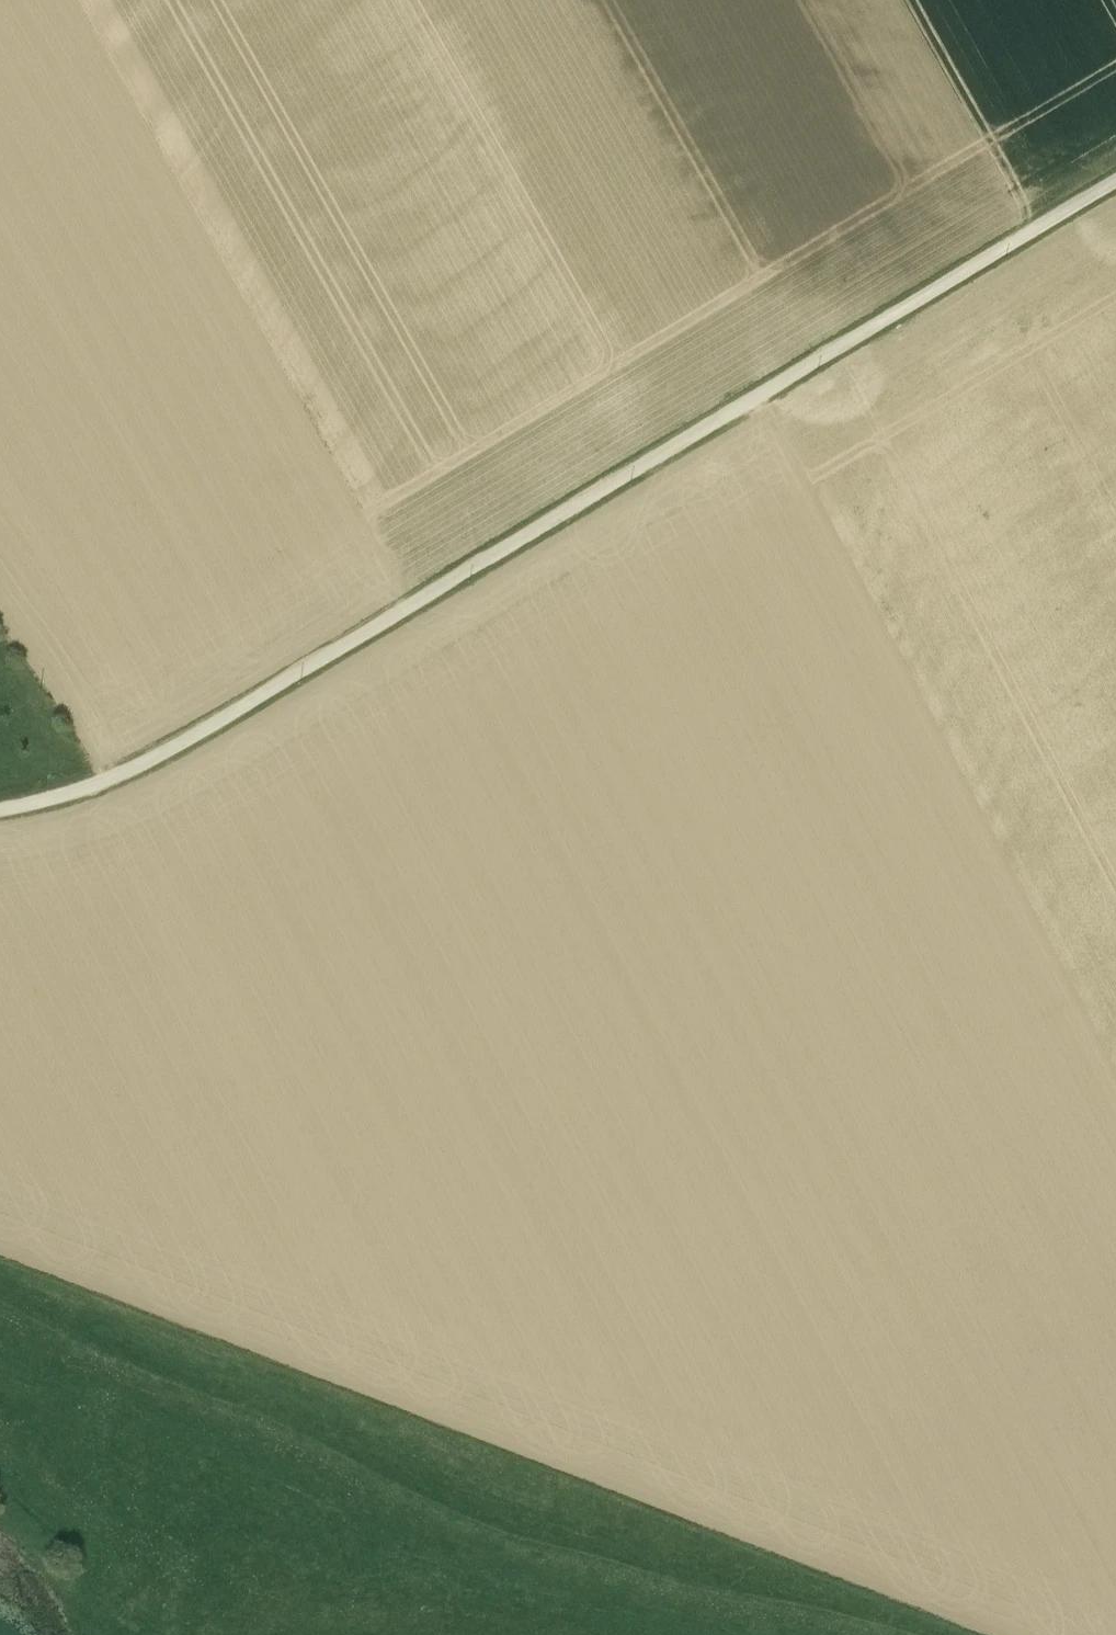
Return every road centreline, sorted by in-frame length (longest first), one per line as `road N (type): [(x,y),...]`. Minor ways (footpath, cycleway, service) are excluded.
road 1 (unclassified): [(1115,187),(147,759),(0,810)]

